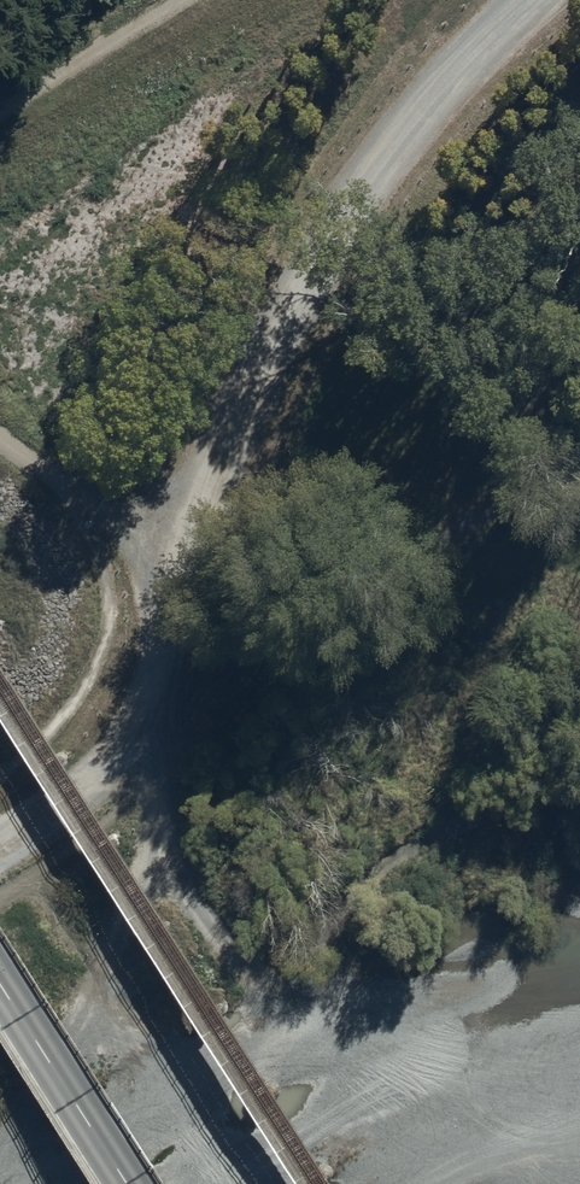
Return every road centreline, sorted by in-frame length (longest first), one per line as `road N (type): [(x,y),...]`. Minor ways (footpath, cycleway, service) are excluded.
road 1 (unclassified): [(0,848),(121,739),(178,560),(288,319),(353,200),(424,98),(527,0)]
road 2 (secondary): [(128,1183),(0,984)]
road 3 (track): [(178,560),(0,444)]

